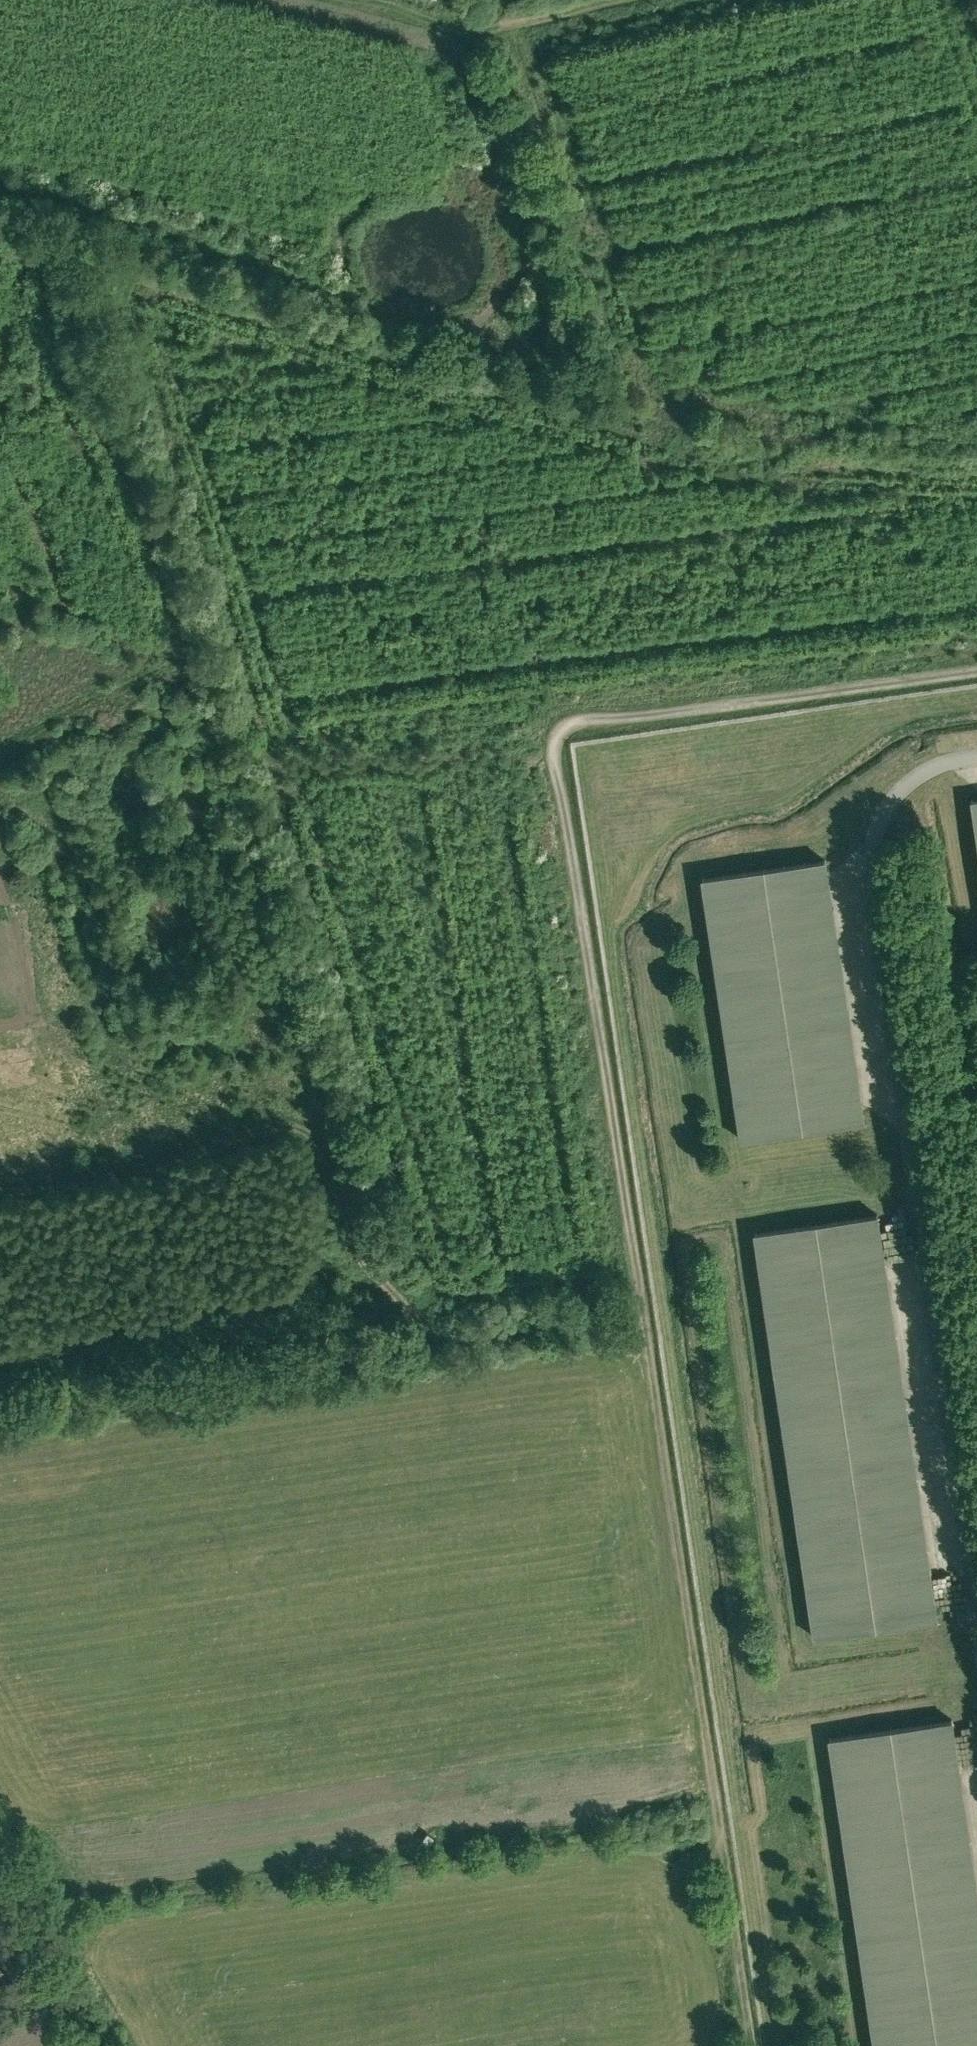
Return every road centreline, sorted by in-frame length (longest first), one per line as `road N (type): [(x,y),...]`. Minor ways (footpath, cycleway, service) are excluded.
road 1 (track): [(976,672),(576,727),(559,739),(556,767),(750,2045)]
road 2 (track): [(633,0),(443,38),(421,31),(390,0)]

